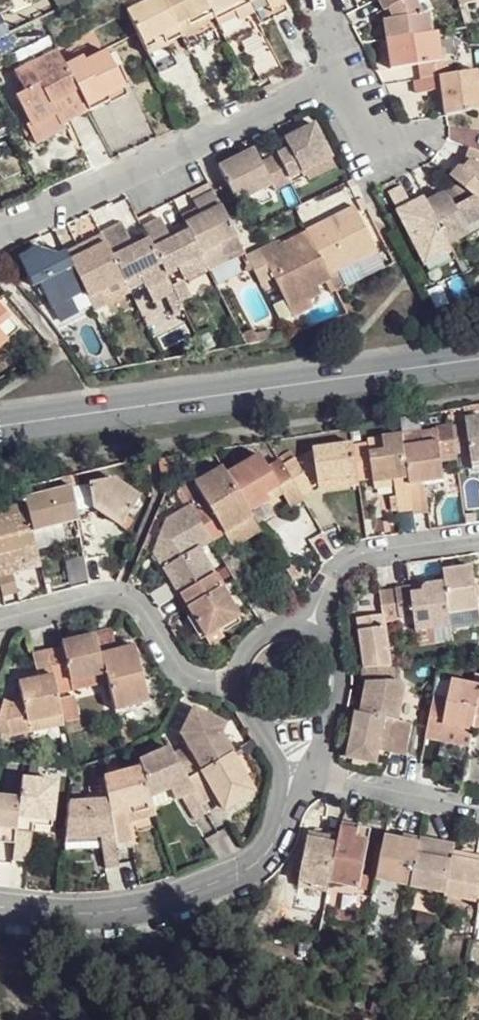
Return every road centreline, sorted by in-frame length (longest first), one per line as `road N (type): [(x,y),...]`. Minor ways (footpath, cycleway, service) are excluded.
road 1 (secondary): [(0,429),(478,360)]
road 2 (residential): [(0,909),(108,914),(234,877),(271,846),(283,806),(285,730)]
road 3 (residential): [(0,227),(20,226),(346,72)]
road 4 (residential): [(240,687),(180,663),(139,602),(120,591),(0,620)]
road 5 (residential): [(478,543),(371,557),(342,570),(302,629)]
road 6 (residential): [(478,806),(334,776),(301,729)]
road 7 (residential): [(301,729),(331,712),(343,679),(331,647),(302,629)]

